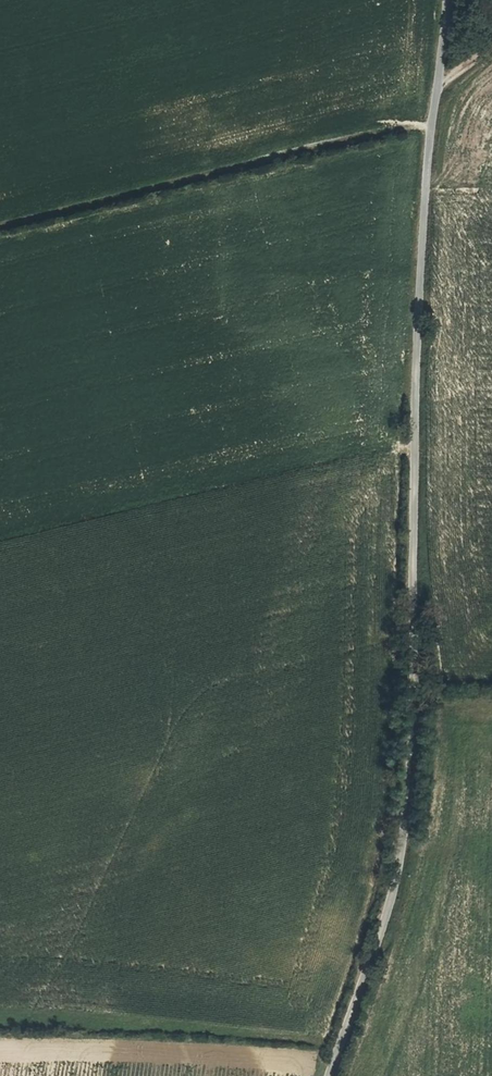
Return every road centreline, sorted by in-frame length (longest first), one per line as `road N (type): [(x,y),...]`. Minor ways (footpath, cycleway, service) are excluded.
road 1 (unclassified): [(335,1075),(413,816),(423,642),(418,446),(433,122),(448,0)]
road 2 (track): [(433,122),(0,227)]
road 3 (track): [(418,446),(0,549)]
road 4 (track): [(0,1009),(325,1038)]

